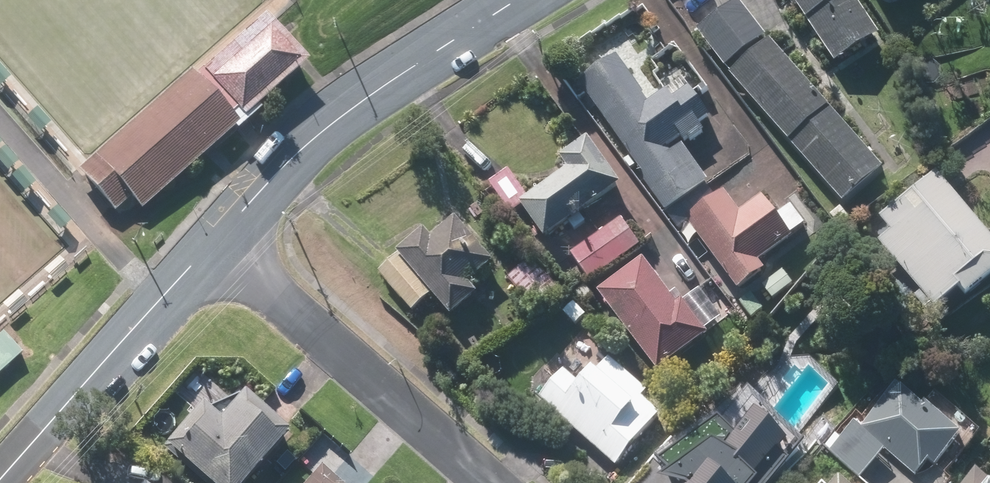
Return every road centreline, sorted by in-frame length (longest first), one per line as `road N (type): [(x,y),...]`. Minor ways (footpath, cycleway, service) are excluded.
road 1 (unclassified): [(216,240),(359,101),(518,0)]
road 2 (residential): [(216,240),(490,482)]
road 3 (unclassified): [(0,482),(216,240)]

